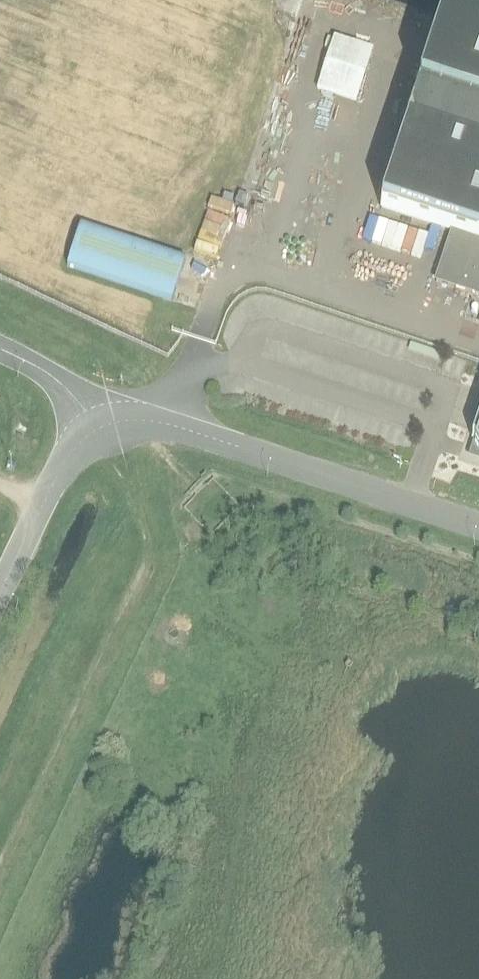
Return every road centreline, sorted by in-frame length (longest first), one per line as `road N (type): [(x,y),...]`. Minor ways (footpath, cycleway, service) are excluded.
road 1 (track): [(118,422),(160,546),(0,874)]
road 2 (unclassified): [(101,429),(136,419),(171,421),(478,522)]
road 3 (unclassified): [(0,591),(61,465),(101,429)]
road 4 (unclassified): [(101,429),(62,383),(0,347)]

